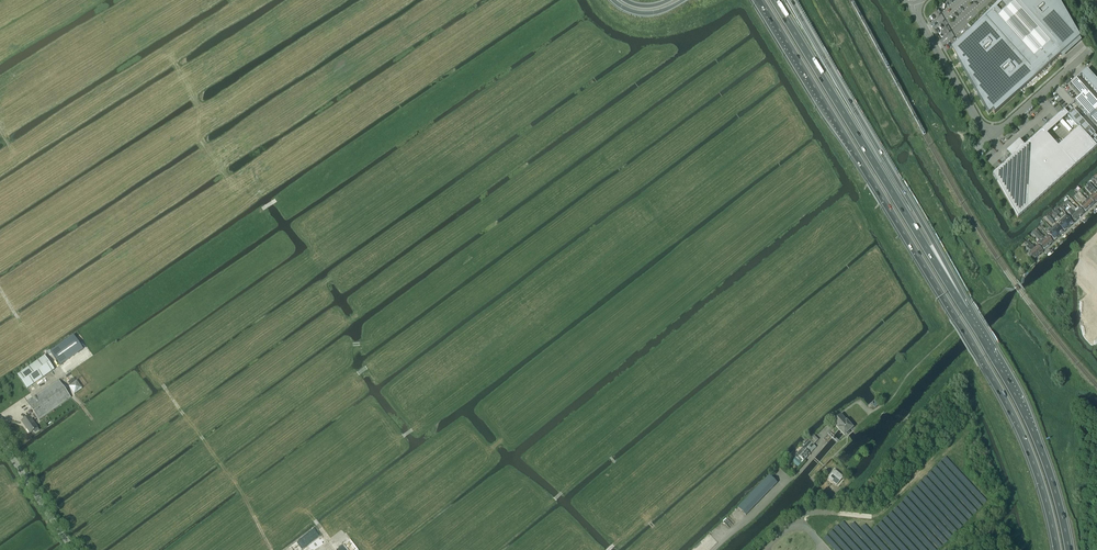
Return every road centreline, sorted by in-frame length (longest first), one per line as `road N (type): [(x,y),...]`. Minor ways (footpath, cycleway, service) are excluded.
road 1 (trunk): [(761,0),(1006,401),(1031,455),(1057,549)]
road 2 (trunk): [(970,318),(776,0)]
road 3 (trunk): [(970,318),(923,223),(789,0)]
road 4 (unclassified): [(910,3),(986,134),(998,133),(1089,51)]
road 5 (trunk): [(1069,549),(1034,432),(970,318)]
road 6 (unclassified): [(714,549),(799,472),(827,429)]
road 7 (unclassified): [(74,549),(0,439)]

